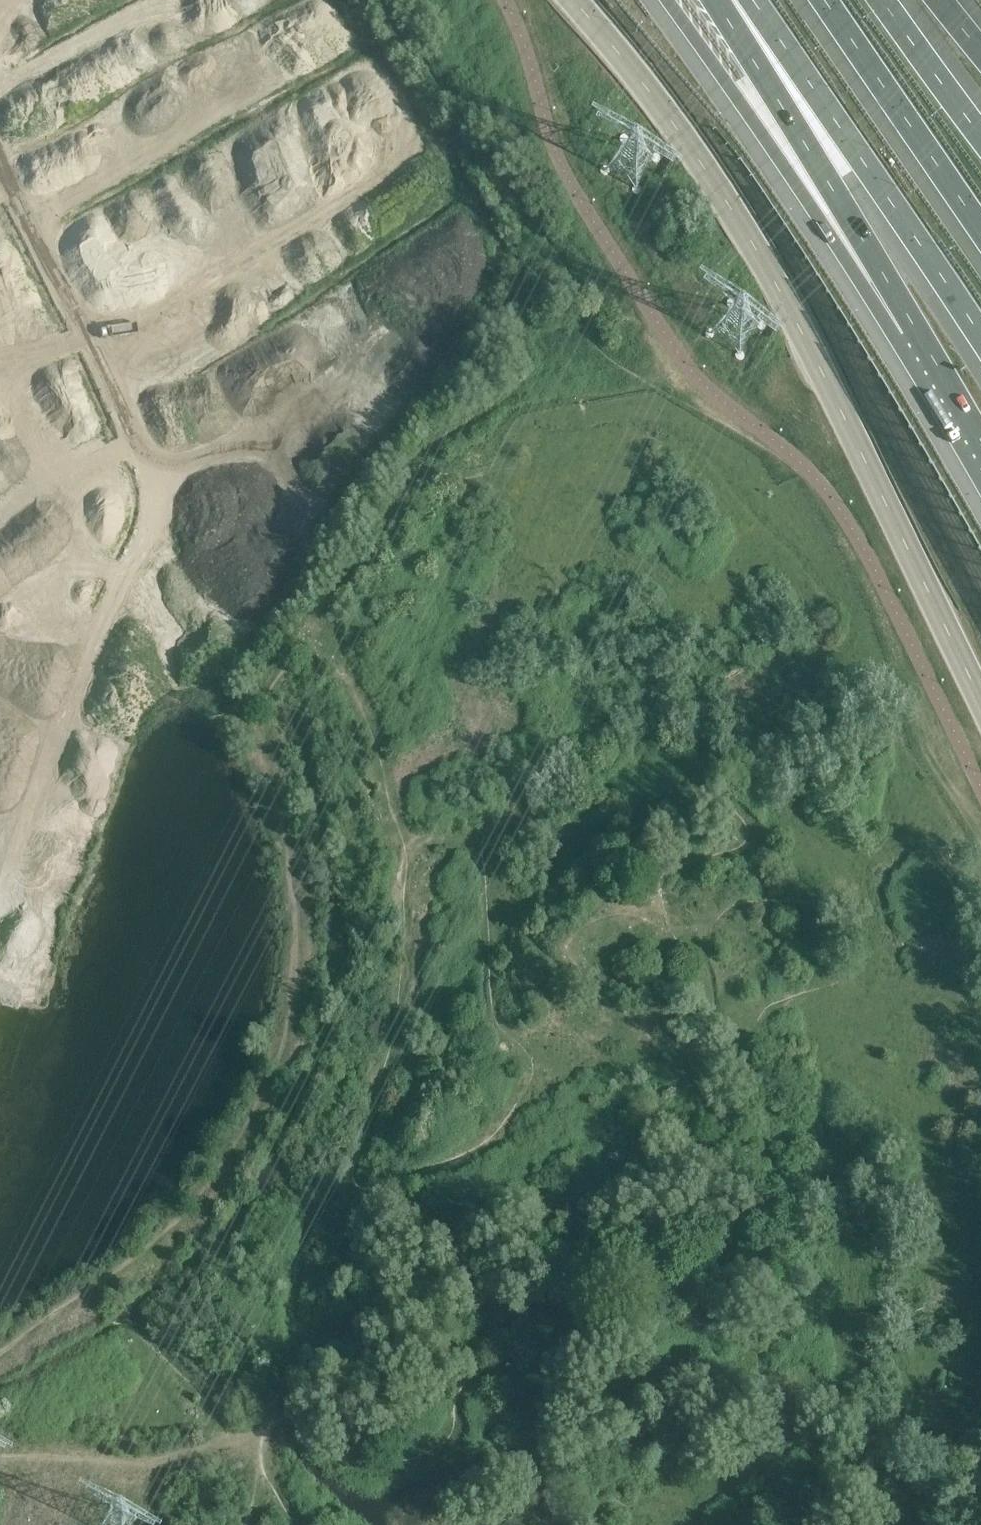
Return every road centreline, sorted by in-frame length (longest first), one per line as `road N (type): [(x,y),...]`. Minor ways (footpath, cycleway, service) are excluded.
road 1 (track): [(0,982),(26,906),(84,637),(86,391),(0,227)]
road 2 (motorway): [(724,0),(864,162),(980,338)]
road 3 (motorway): [(668,0),(914,327)]
road 4 (motorway): [(714,0),(914,327)]
road 5 (motorway): [(824,0),(980,233)]
road 6 (motorway): [(980,134),(883,0)]
road 7 (motorway): [(914,327),(980,441)]

